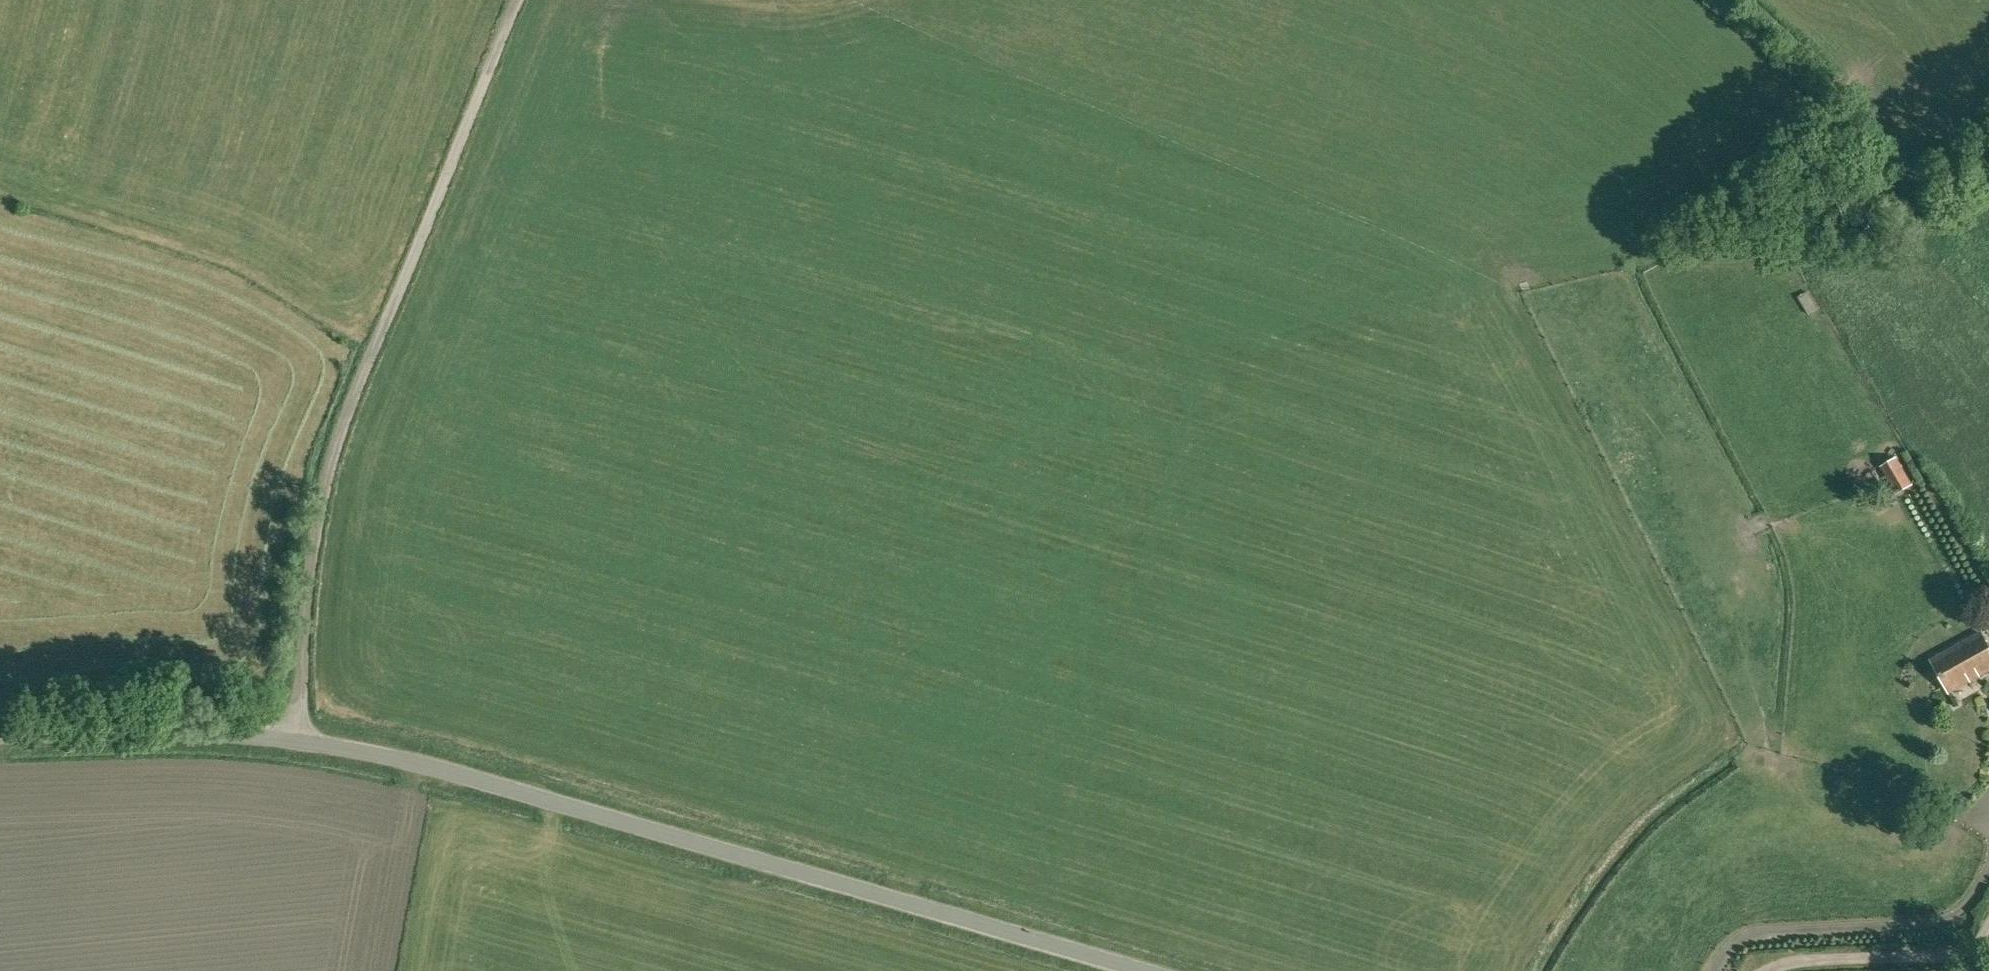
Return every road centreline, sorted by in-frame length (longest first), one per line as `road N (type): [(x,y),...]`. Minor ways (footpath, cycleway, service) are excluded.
road 1 (unclassified): [(1136,970),(392,756),(296,739)]
road 2 (unclassified): [(296,739),(321,501),(342,426),(518,0)]
road 3 (unclassified): [(296,739),(0,736)]

